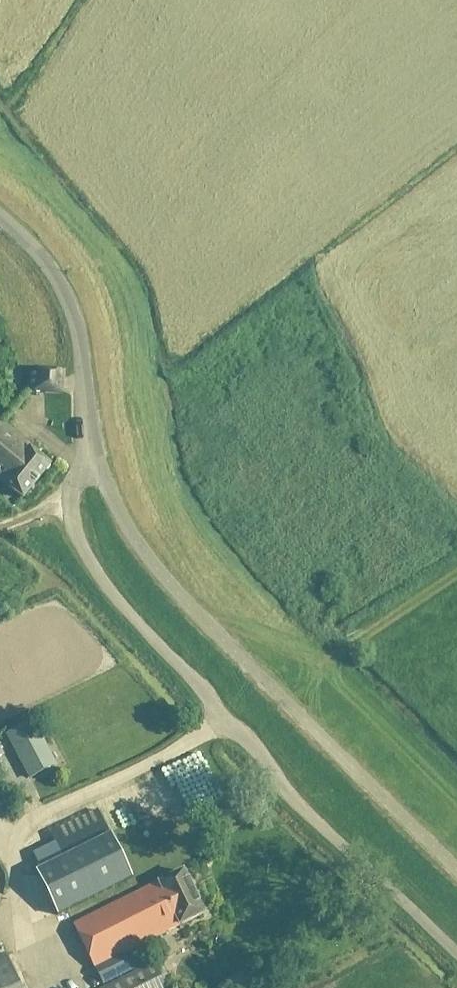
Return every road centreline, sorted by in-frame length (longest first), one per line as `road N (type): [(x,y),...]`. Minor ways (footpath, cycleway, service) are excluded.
road 1 (unclassified): [(87,446),(72,518),(98,575),(290,799),(456,954)]
road 2 (unclassified): [(456,873),(178,595),(132,537),(87,446)]
road 3 (unclassified): [(87,446),(69,309),(42,261),(0,219)]

